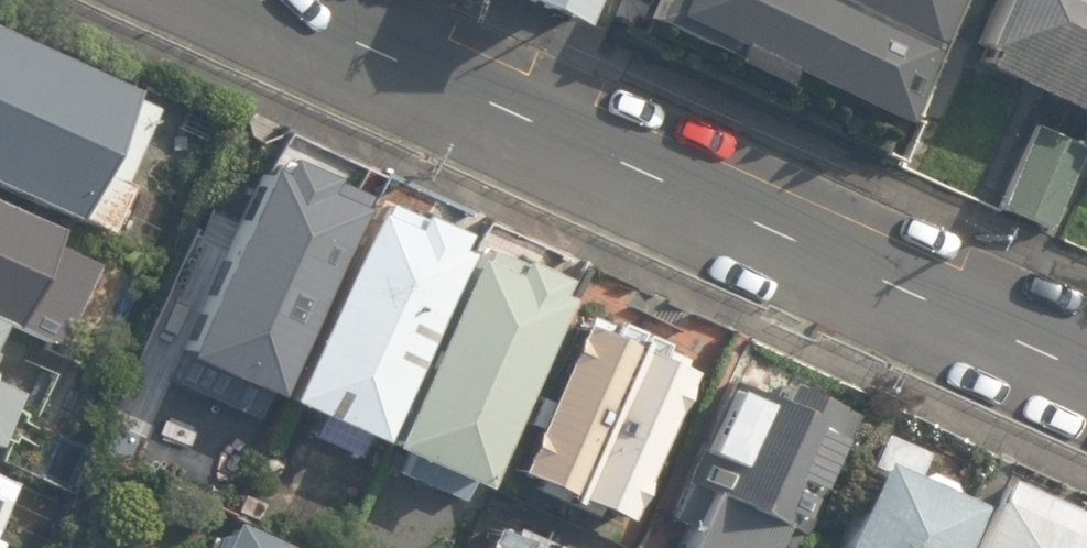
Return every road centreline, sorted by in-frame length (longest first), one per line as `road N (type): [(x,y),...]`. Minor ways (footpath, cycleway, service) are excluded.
road 1 (tertiary): [(1086,369),(256,0)]

